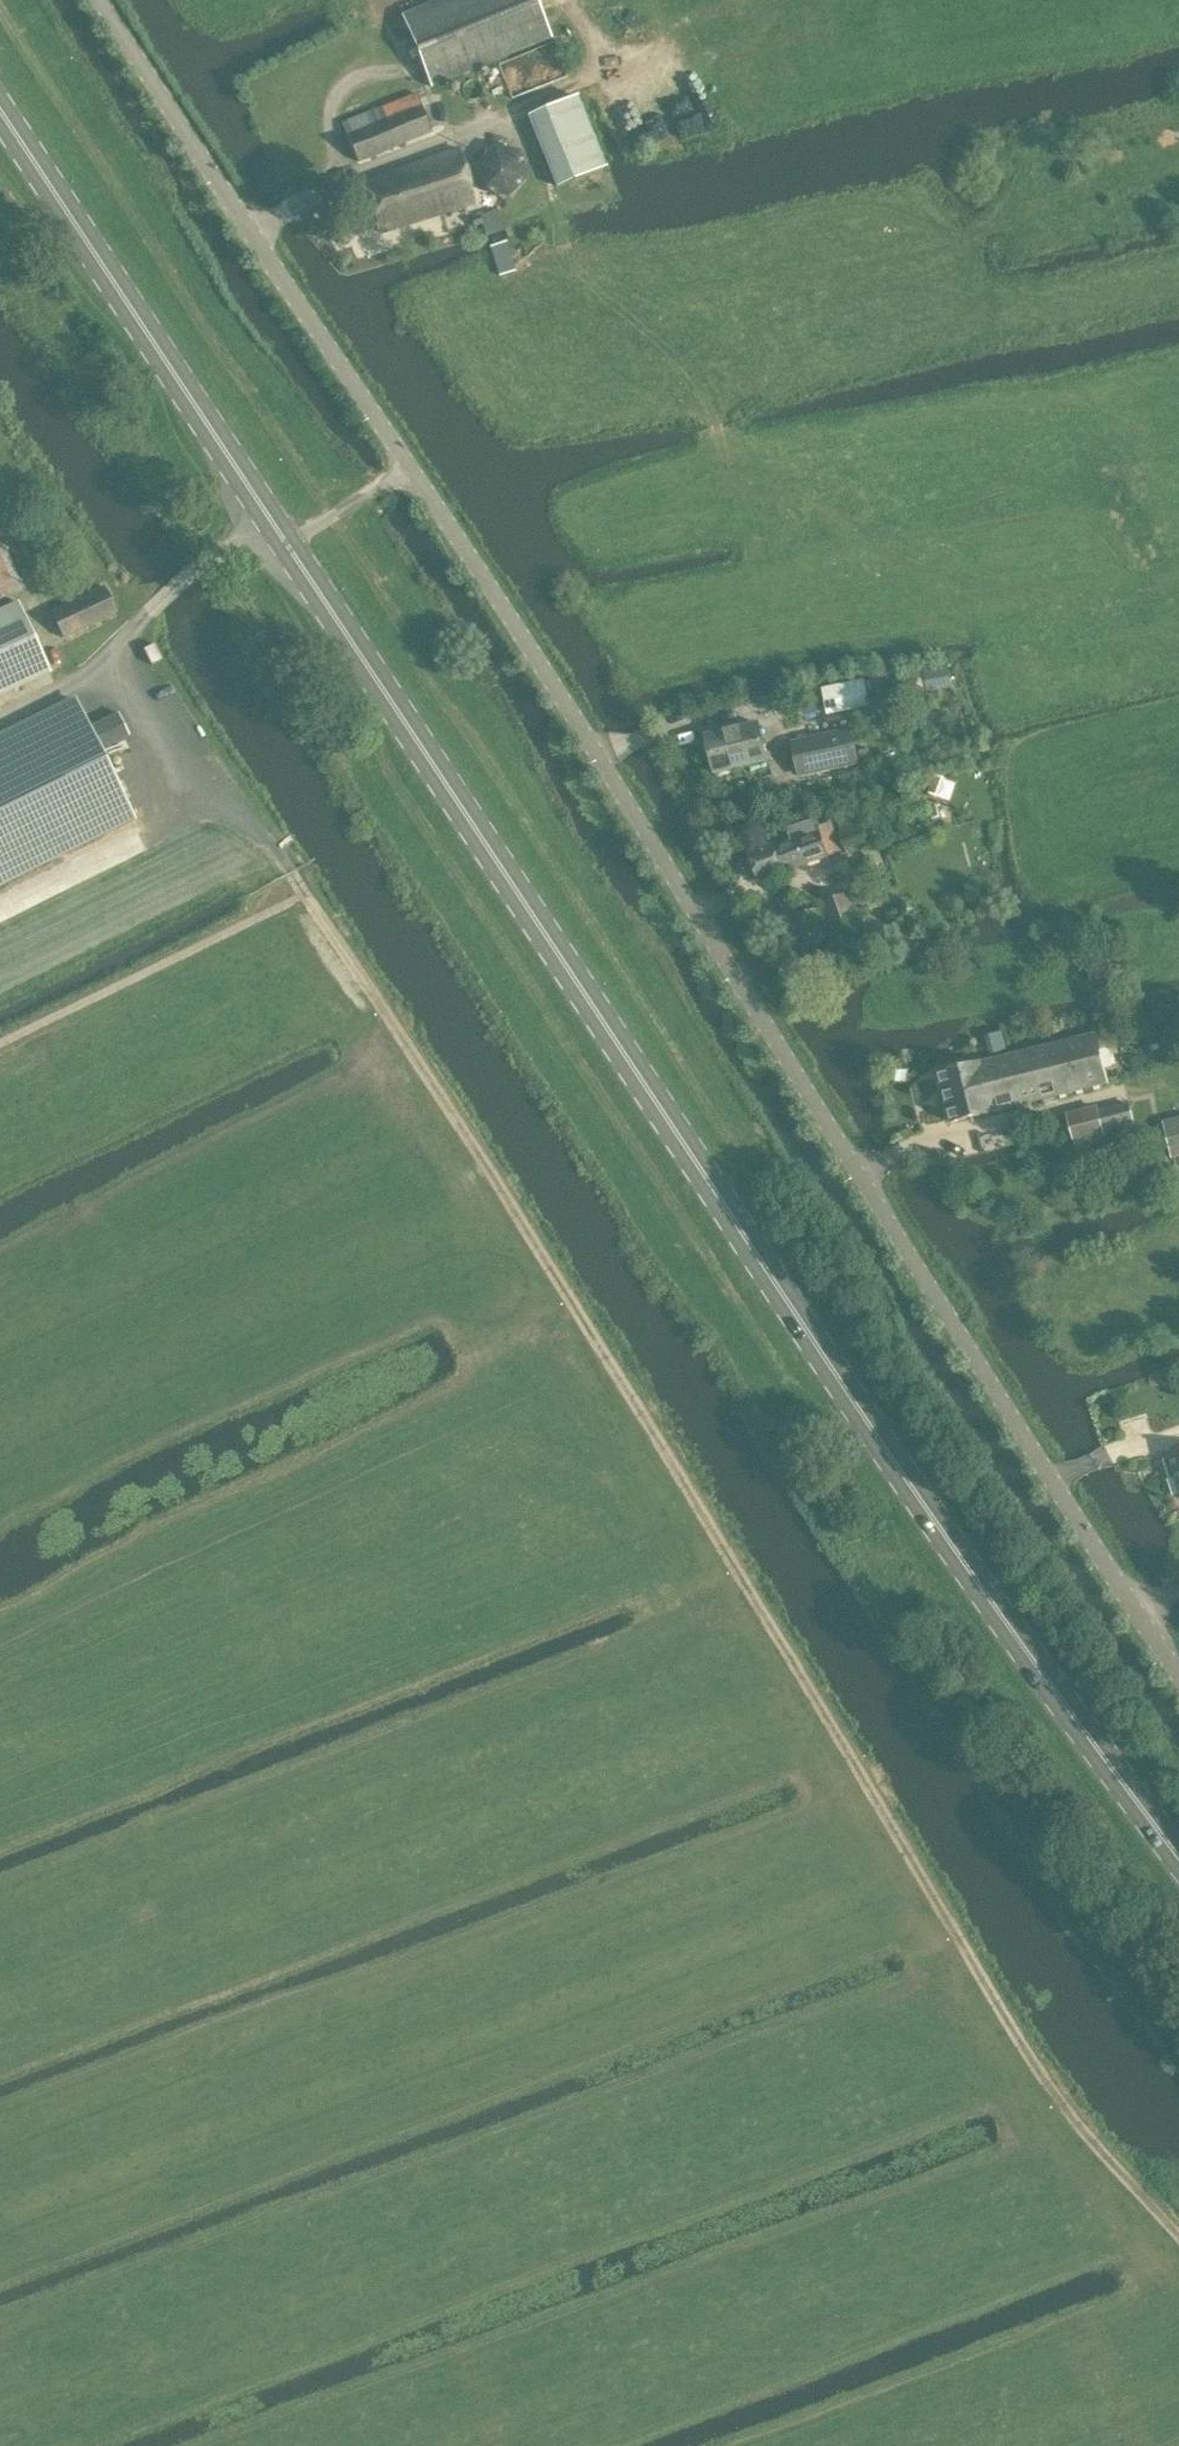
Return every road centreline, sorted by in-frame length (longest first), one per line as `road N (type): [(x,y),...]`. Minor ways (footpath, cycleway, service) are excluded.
road 1 (track): [(1178,2235),(1032,2062),(504,1198),(214,763),(160,709),(103,678)]
road 2 (primary): [(1178,1860),(1044,1688),(285,539)]
road 3 (unclassified): [(404,466),(1178,1681)]
road 4 (unclassified): [(97,0),(404,466)]
road 5 (primary): [(285,539),(0,107)]
road 6 (unclassified): [(285,539),(404,466)]

